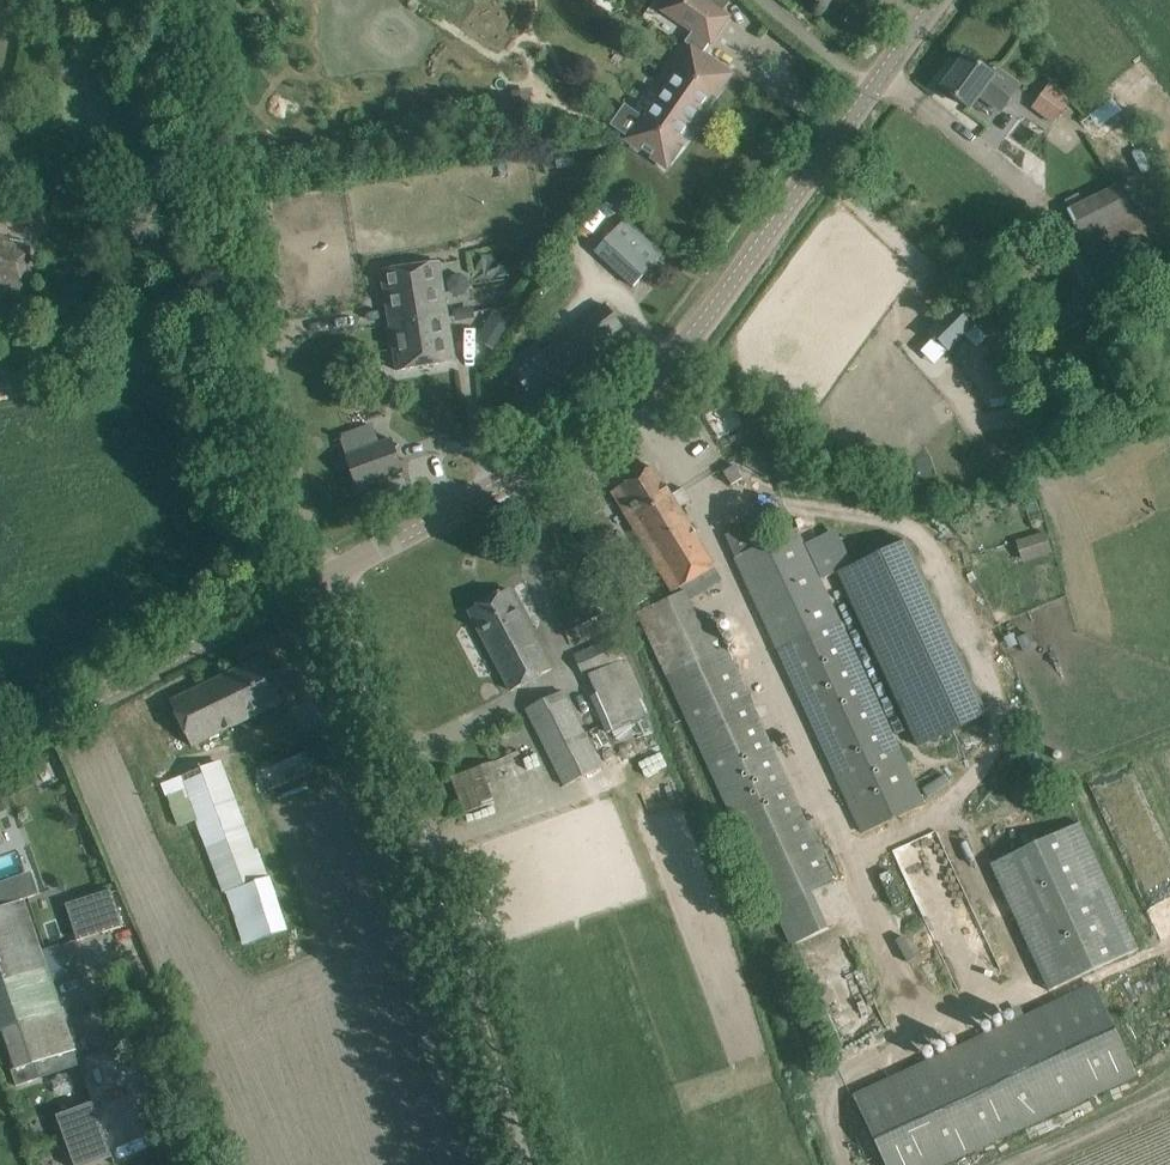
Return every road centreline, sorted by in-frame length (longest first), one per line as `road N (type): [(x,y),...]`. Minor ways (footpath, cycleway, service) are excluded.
road 1 (unclassified): [(335,573),(528,471),(649,383),(874,83)]
road 2 (unclassified): [(526,1164),(335,573)]
road 3 (unclassified): [(0,745),(335,573)]
road 4 (residential): [(874,83),(760,0)]

